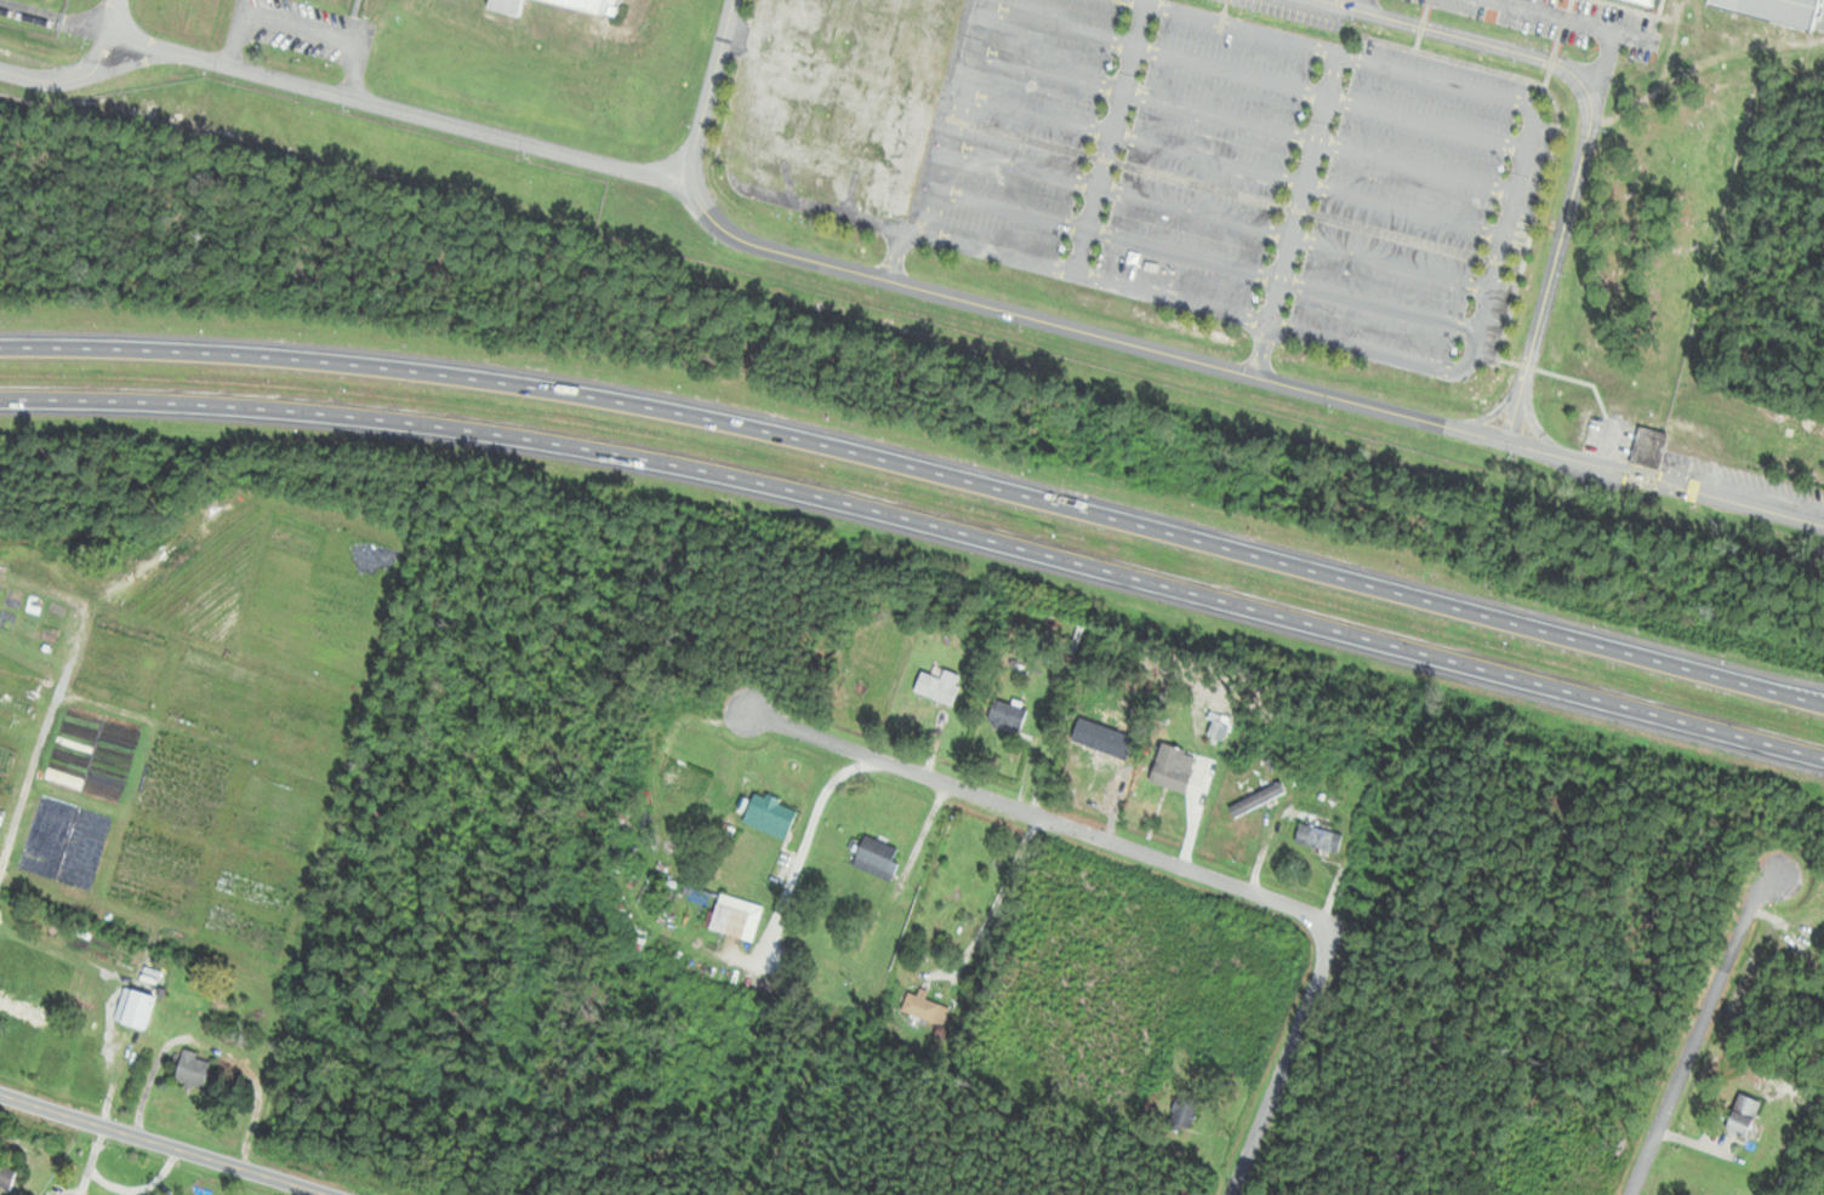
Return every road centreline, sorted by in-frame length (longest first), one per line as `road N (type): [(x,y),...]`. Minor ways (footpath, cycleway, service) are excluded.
road 1 (motorway): [(0,399),(349,416),(662,462),(977,536),(1823,757)]
road 2 (motorway): [(1823,699),(736,424),(361,365),(0,347)]
road 3 (residential): [(1506,442),(739,239),(703,211),(689,179),(732,0)]
road 4 (residential): [(0,2),(689,175)]
road 5 (residential): [(1506,442),(1588,137),(1584,86),(1537,57),(1317,0)]
road 6 (residential): [(351,1194),(0,1091)]
road 7 (residential): [(1636,1194),(1771,873)]
road 8 (residential): [(1823,525),(1506,442)]
road 9 (residential): [(865,761),(827,785),(766,943)]

